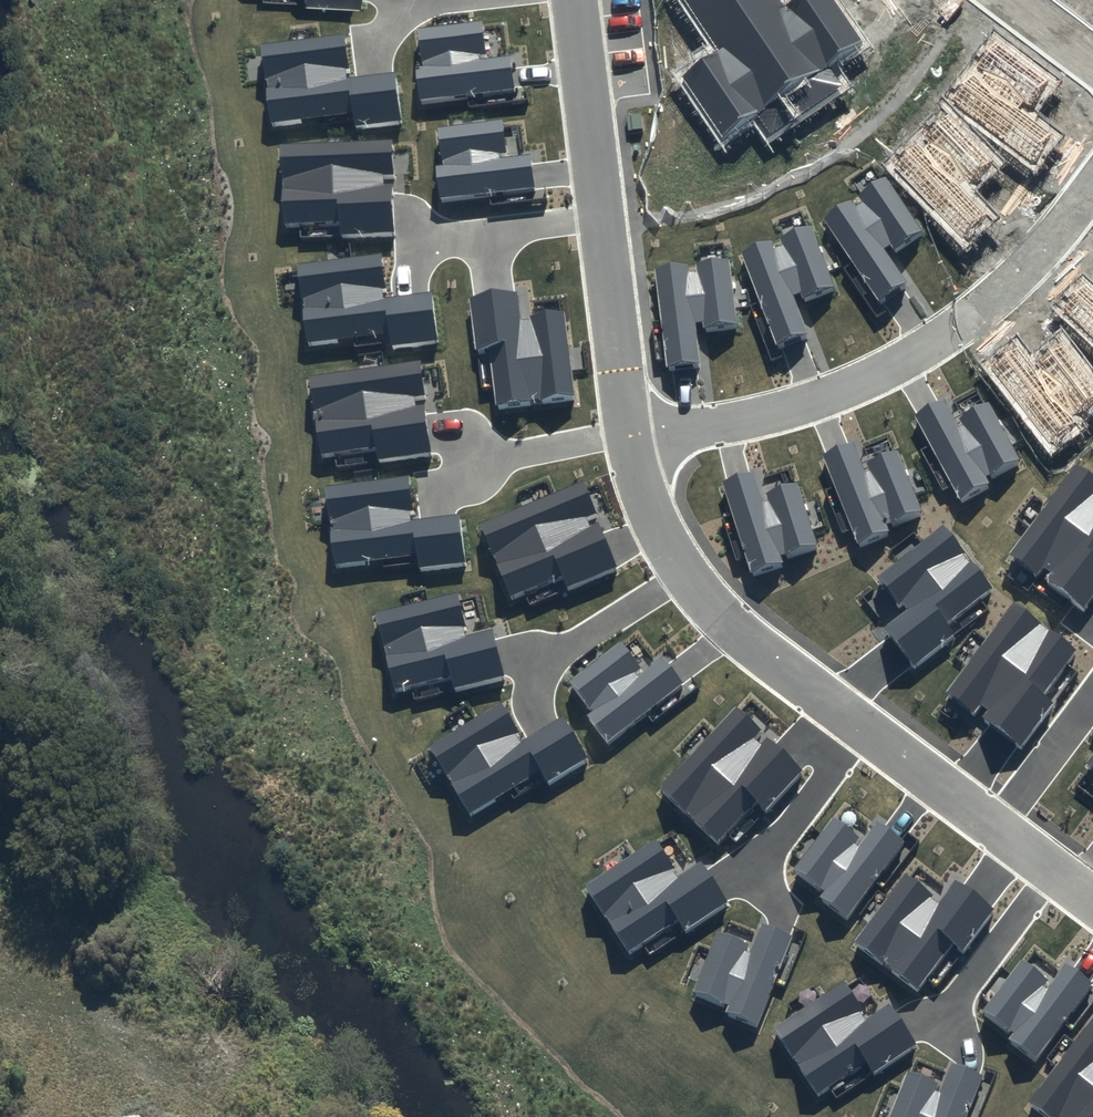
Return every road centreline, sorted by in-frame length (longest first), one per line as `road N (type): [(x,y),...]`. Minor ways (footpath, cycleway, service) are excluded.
road 1 (residential): [(630,441),(658,529),(719,617),(1092,902)]
road 2 (residential): [(630,441),(760,417),(904,361),(1008,284),(1092,189)]
road 3 (residential): [(574,0),(630,441)]

